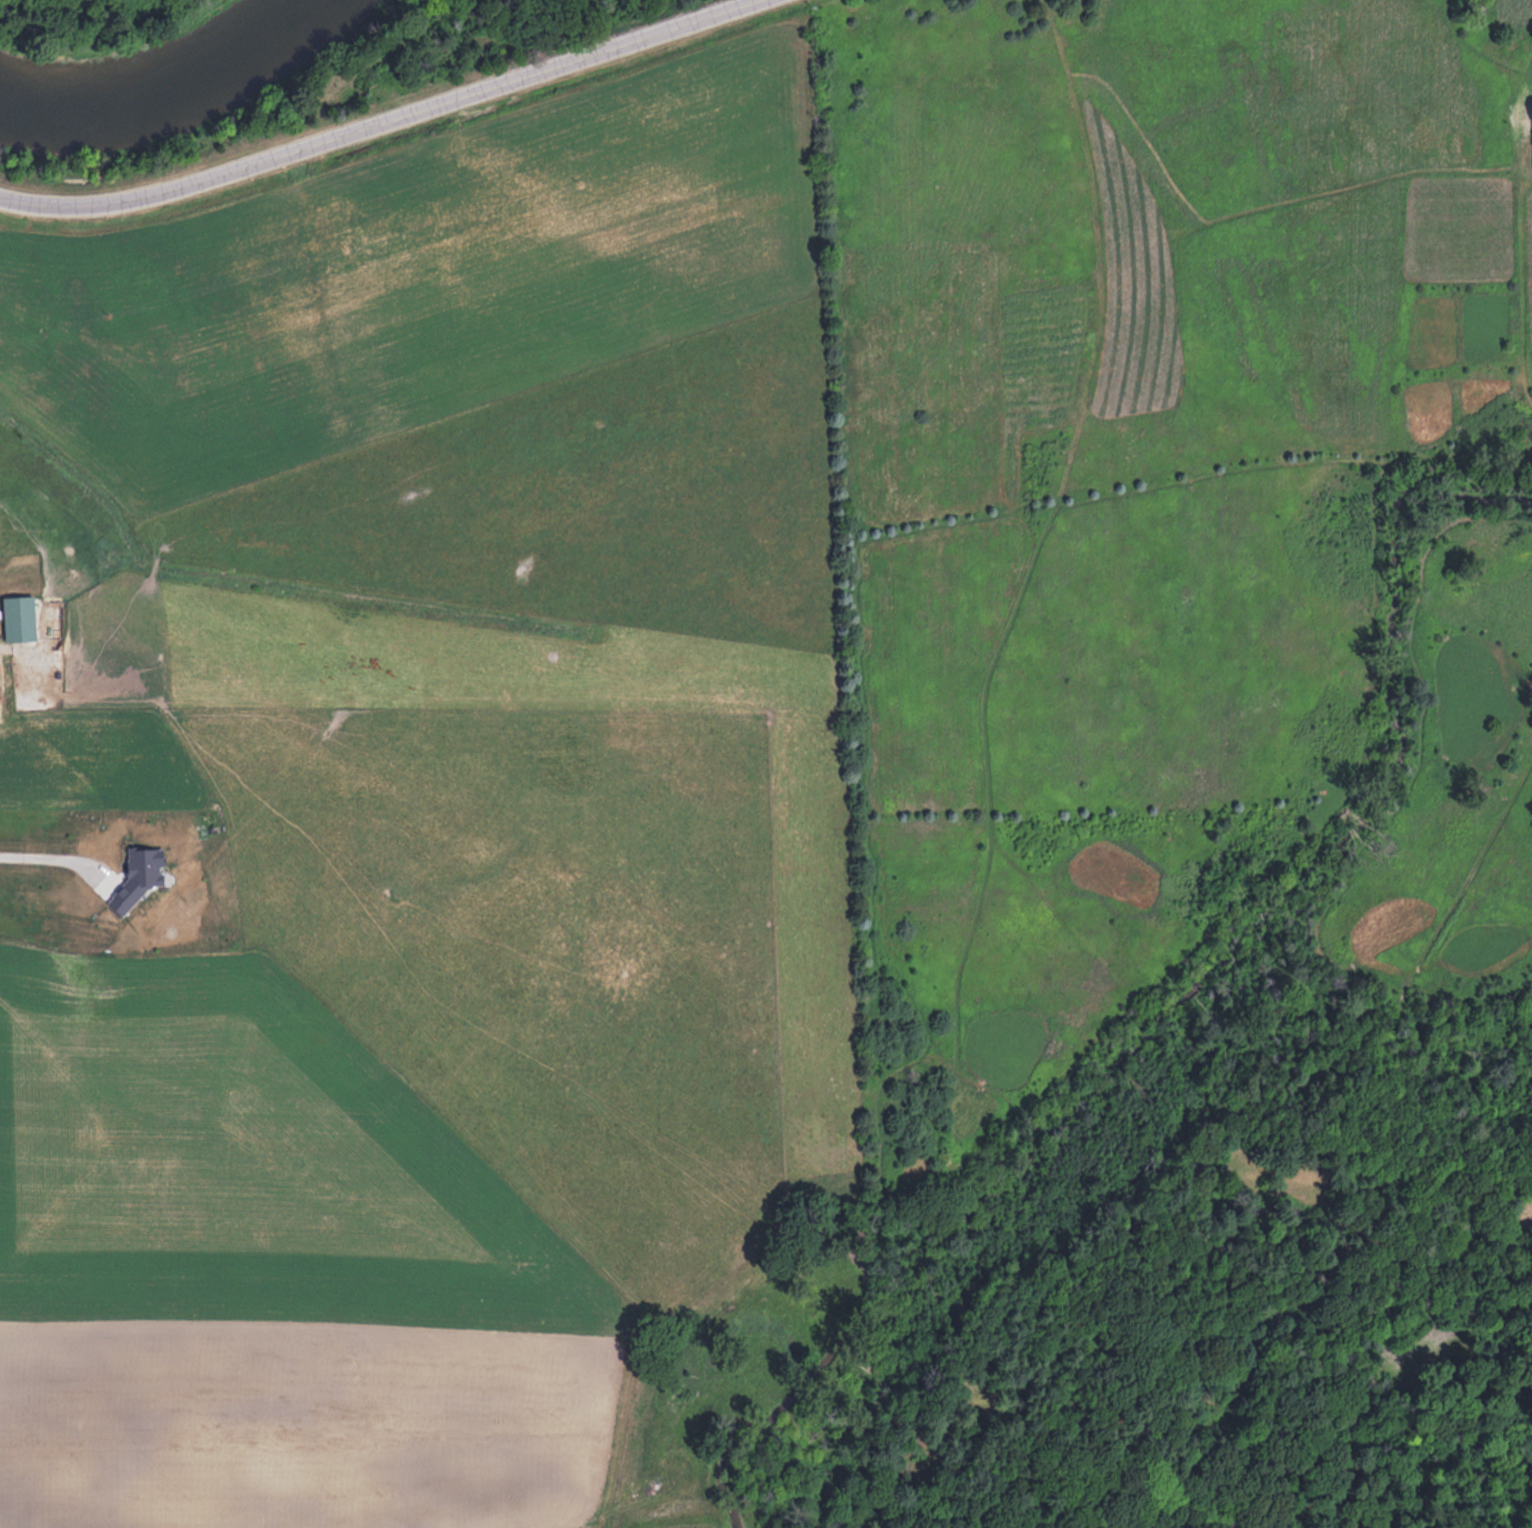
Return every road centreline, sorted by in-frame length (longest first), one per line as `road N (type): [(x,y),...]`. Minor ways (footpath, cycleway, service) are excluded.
road 1 (tertiary): [(0,210),(53,218),(133,212),(791,0)]

